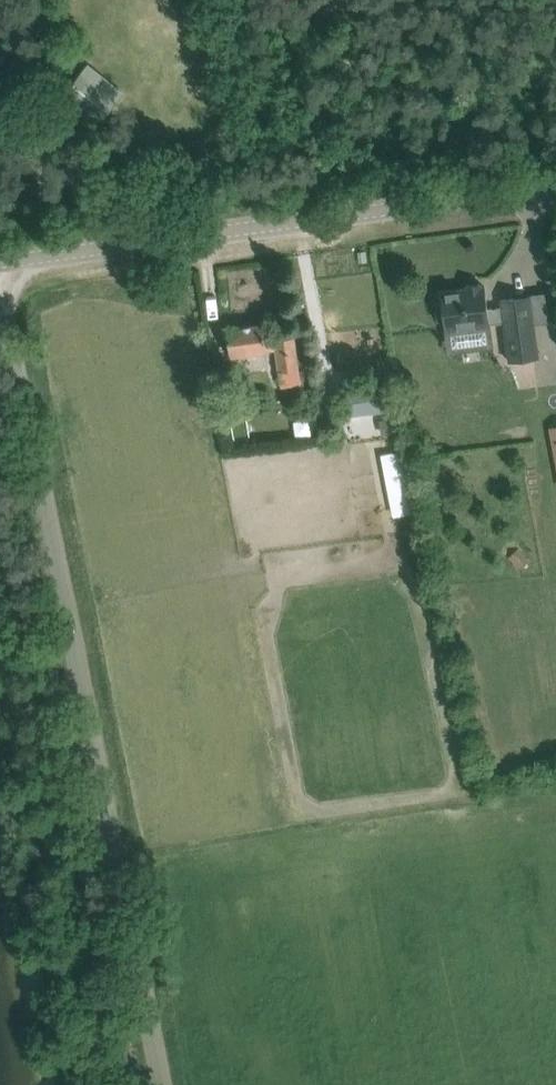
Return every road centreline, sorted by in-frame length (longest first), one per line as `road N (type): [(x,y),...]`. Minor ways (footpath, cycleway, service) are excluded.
road 1 (unclassified): [(157,1084),(0,296)]
road 2 (unclassified): [(0,267),(555,190)]

